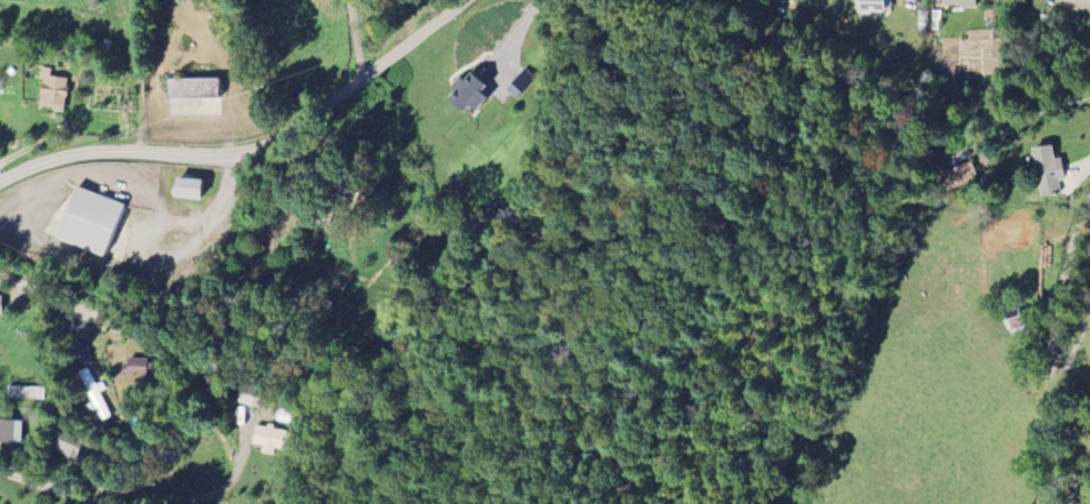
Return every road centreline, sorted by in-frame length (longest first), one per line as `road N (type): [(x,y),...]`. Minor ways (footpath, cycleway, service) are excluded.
road 1 (residential): [(461,0),(308,116),(248,150),(212,156),(100,150),(0,179)]
road 2 (residential): [(1060,503),(1051,459),(1053,337),(1089,202)]

